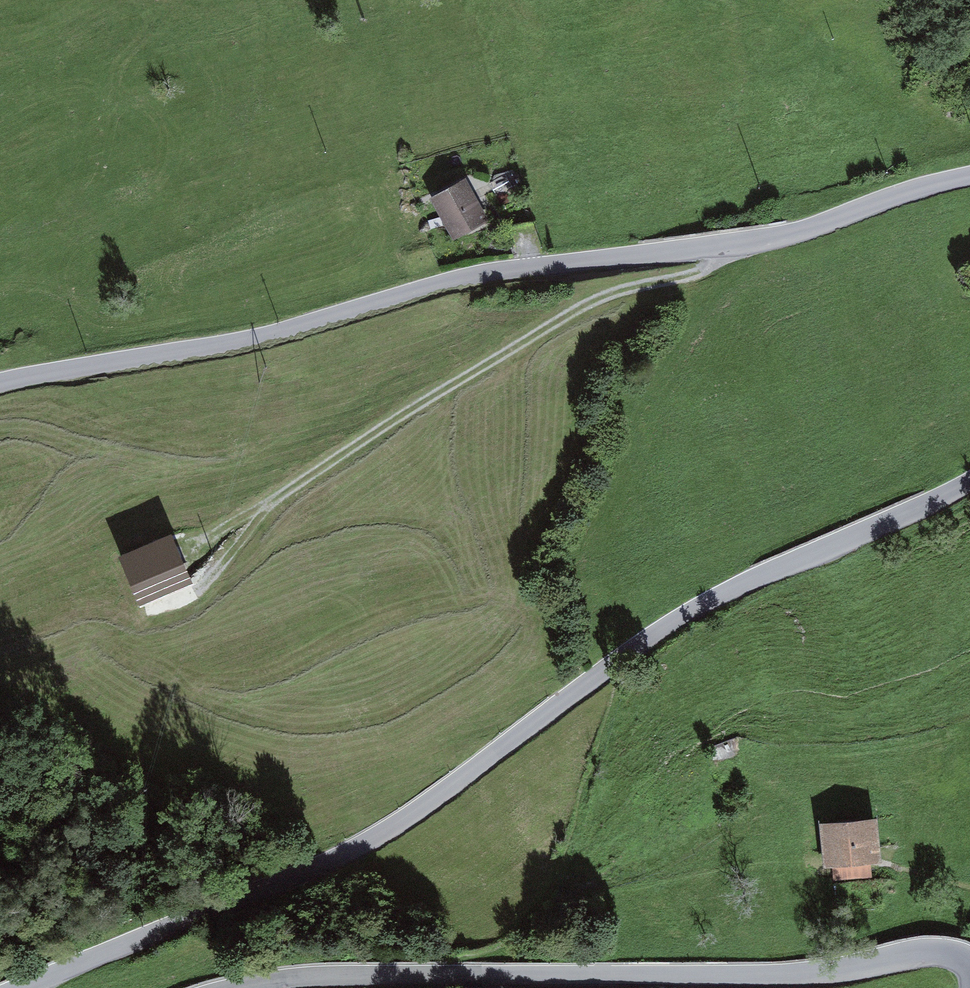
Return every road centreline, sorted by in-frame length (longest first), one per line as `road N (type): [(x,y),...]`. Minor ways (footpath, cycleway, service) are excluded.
road 1 (tertiary): [(19,987),(352,851),(689,612),(969,482)]
road 2 (tertiary): [(969,176),(760,242),(483,276),(274,335),(0,384)]
road 3 (tertiary): [(969,966),(928,955),(795,974),(329,976),(234,987)]
road 4 (track): [(193,593),(276,499),(427,396),(575,310),(700,271),(724,245)]

